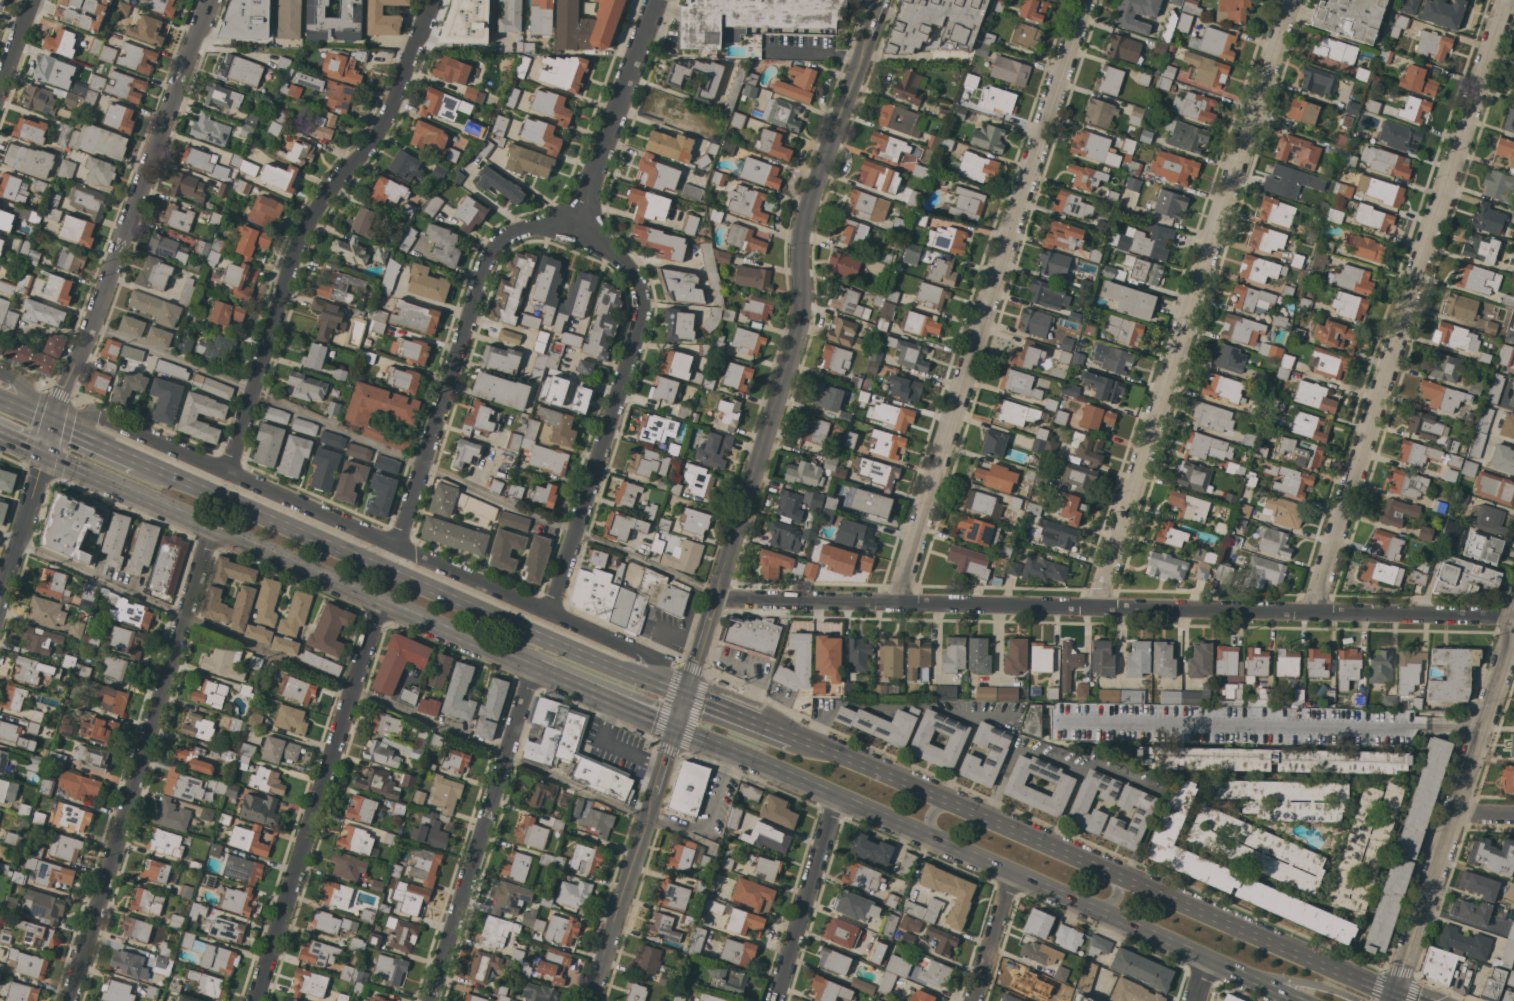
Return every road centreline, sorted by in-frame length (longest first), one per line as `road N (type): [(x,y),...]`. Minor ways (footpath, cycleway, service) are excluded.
road 1 (residential): [(1513,617),(714,601)]
road 2 (residential): [(686,692),(657,664),(228,474),(95,417),(54,420)]
road 3 (primary): [(676,731),(1299,1000)]
road 4 (primary): [(1409,1000),(797,741)]
road 5 (residential): [(1503,0),(1312,613)]
road 6 (residential): [(1290,0),(1097,609)]
road 7 (residential): [(1086,0),(897,605)]
road 8 (residential): [(656,0),(583,206),(497,246),(396,550)]
road 9 (tertiary): [(871,31),(810,199),(796,341),(714,601)]
road 10 (primary): [(686,692),(143,461)]
road 11 (residential): [(428,0),(370,140),(302,230),(228,474)]
road 12 (residential): [(209,530),(69,1000)]
road 13 (residential): [(209,0),(54,420)]
road 14 (residential): [(583,206),(627,271),(637,313),(548,614)]
road 15 (residential): [(378,603),(257,1000)]
road 16 (residential): [(1513,636),(1394,1000)]
road 17 (primary): [(209,530),(532,668)]
road 18 (residential): [(532,668),(429,1000)]
road 19 (tertiary): [(655,794),(590,1000)]
road 20 (residential): [(835,797),(775,1000)]
road 21 (primary): [(43,459),(209,530)]
road 22 (primary): [(532,668),(676,731)]
road 23 (residential): [(43,459),(0,600)]
road 24 (tertiary): [(714,601),(676,731)]
road 25 (residential): [(1013,873),(974,1000)]
road 26 (primary): [(1234,972),(1358,1000)]

